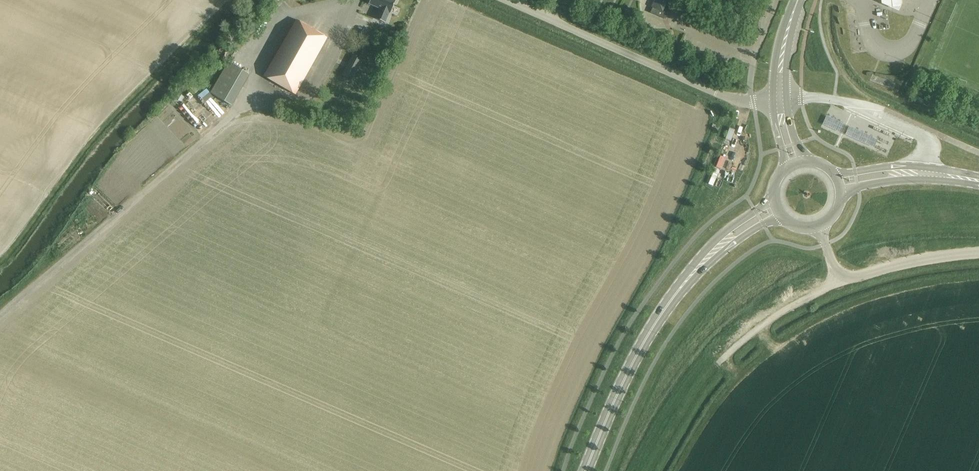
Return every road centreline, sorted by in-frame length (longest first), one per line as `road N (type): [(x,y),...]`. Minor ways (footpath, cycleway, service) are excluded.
road 1 (track): [(242,108),(0,314)]
road 2 (unclassified): [(753,103),(505,0)]
road 3 (secondary): [(586,470),(658,321),(725,243)]
road 4 (unclassified): [(978,253),(840,282),(821,226)]

